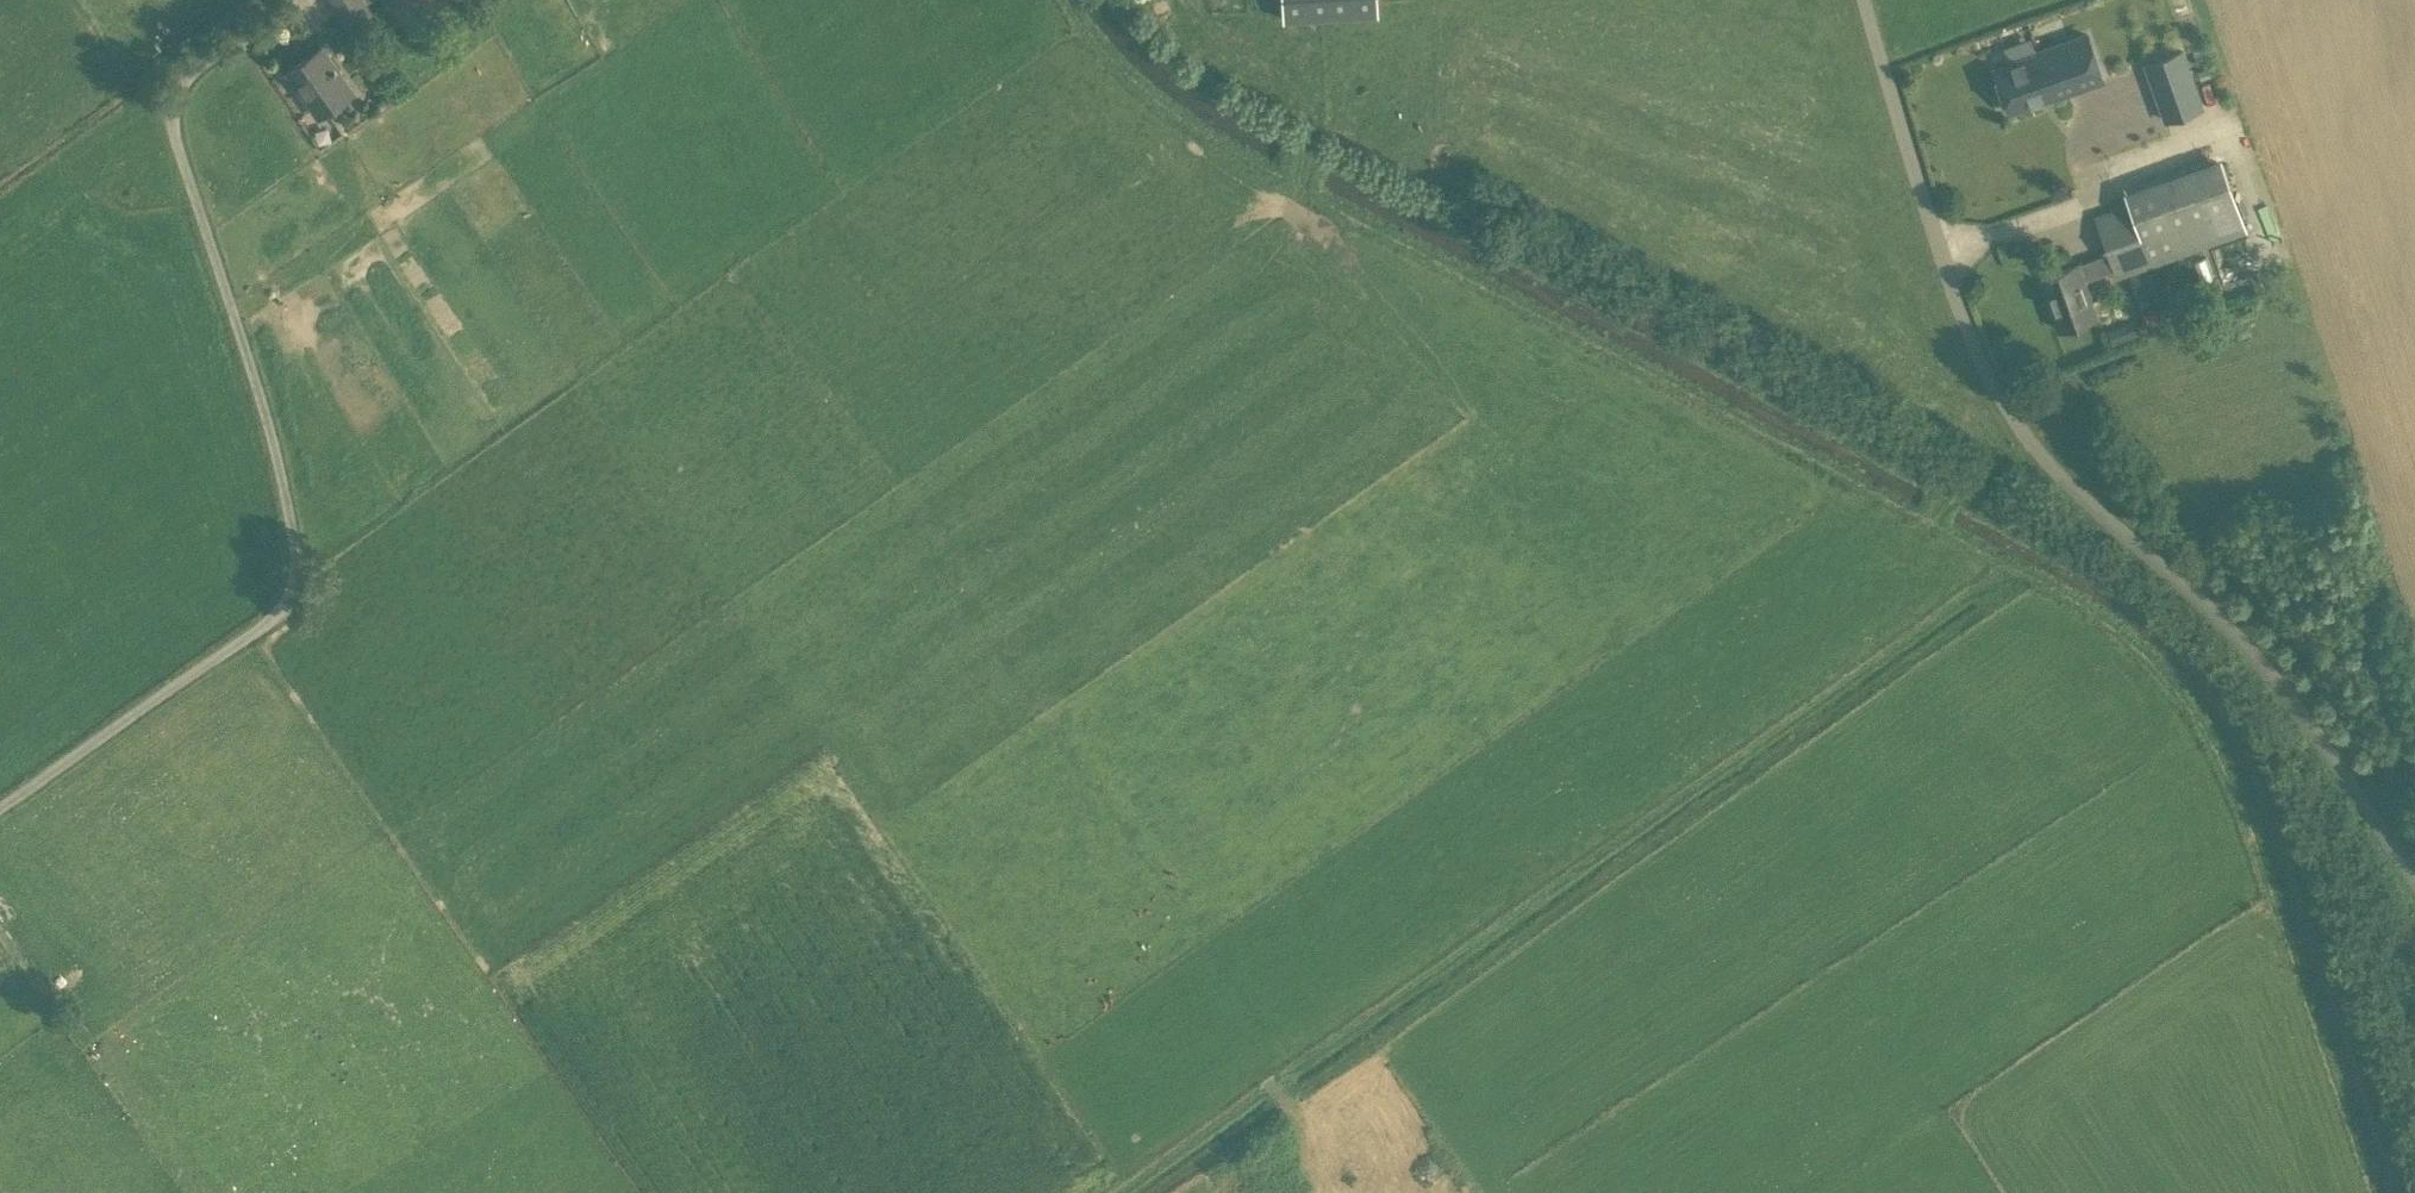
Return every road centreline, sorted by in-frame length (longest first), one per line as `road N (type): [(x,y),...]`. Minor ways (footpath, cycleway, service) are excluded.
road 1 (unclassified): [(2414,878),(2278,685),(2202,598),(2047,465),(1993,389),(1946,276),(1868,0)]
road 2 (unclassified): [(290,0),(192,66),(172,89),(277,439),(297,558),(282,607),(0,808)]

